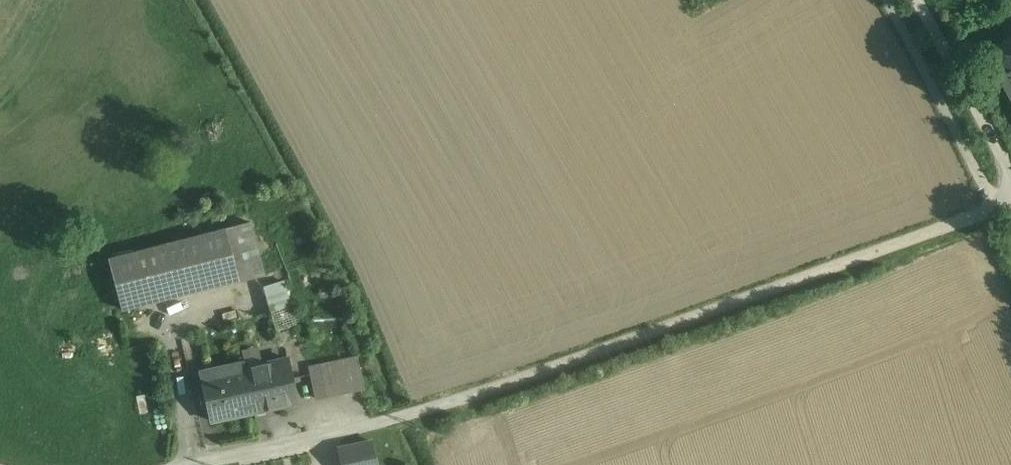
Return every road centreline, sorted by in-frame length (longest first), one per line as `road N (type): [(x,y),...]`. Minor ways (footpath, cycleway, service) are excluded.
road 1 (unclassified): [(183,464),(388,422),(1010,195)]
road 2 (unclassified): [(920,0),(1010,175)]

